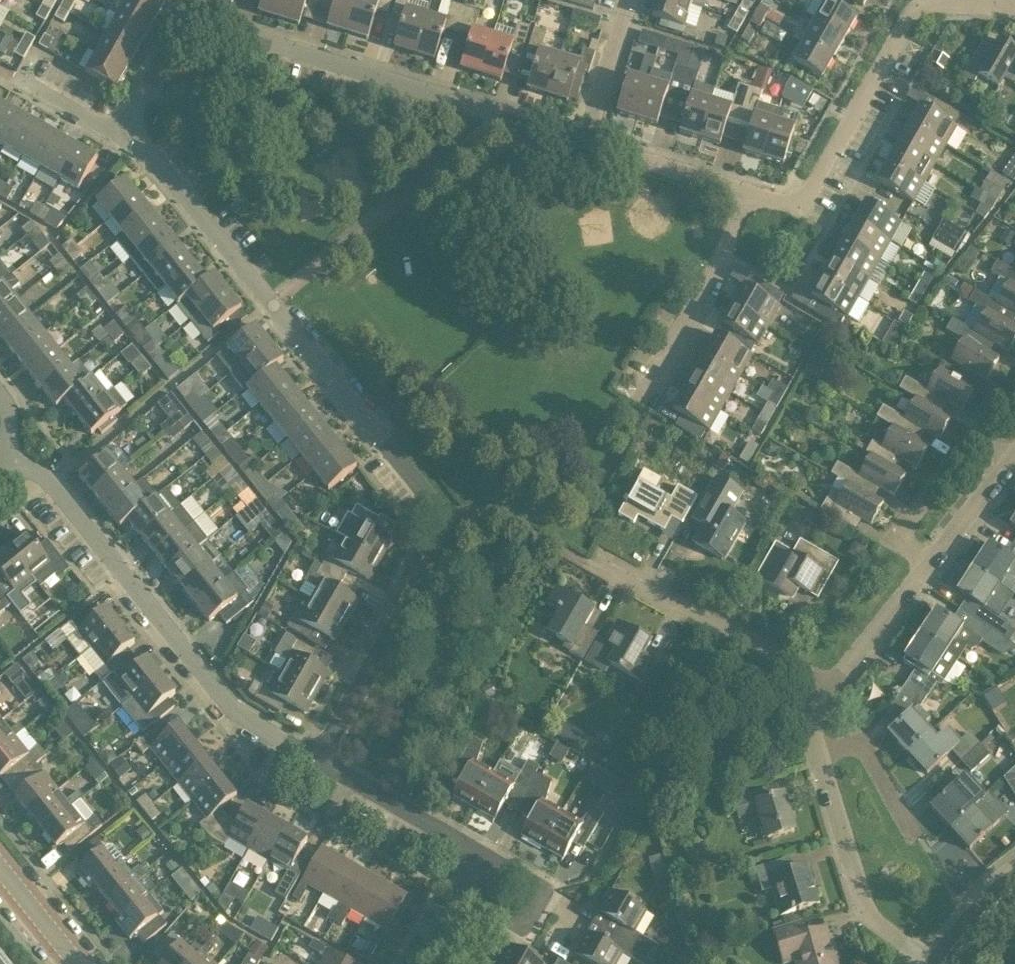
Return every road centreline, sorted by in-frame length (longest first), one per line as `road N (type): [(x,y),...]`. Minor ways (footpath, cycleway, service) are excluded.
road 1 (residential): [(123,133),(272,304),(442,521),(319,761)]
road 2 (residential): [(587,141),(206,23),(179,26),(123,133)]
road 3 (residential): [(319,761),(237,716),(57,482),(13,458)]
road 4 (residential): [(912,0),(807,191),(784,200),(752,194)]
road 5 (residential): [(832,693),(602,562)]
road 6 (residential): [(934,963),(872,916),(820,753)]
road 7 (residential): [(640,398),(752,194)]
road 8 (residential): [(1014,457),(988,436),(974,438),(909,519),(923,570)]
road 9 (residential): [(319,761),(489,860)]
road 10 (residential): [(752,194),(587,141)]
road 11 (residential): [(489,860),(546,890),(523,928),(471,901)]
road 12 (residential): [(832,693),(923,570)]
road 13 (residential): [(587,141),(631,0)]
road 14 (residential): [(923,570),(1014,462)]
road 15 (residential): [(911,823),(866,742),(820,753)]
road 16 (residential): [(123,133),(13,78)]
road 17 (tertiary): [(77,963),(0,868)]

